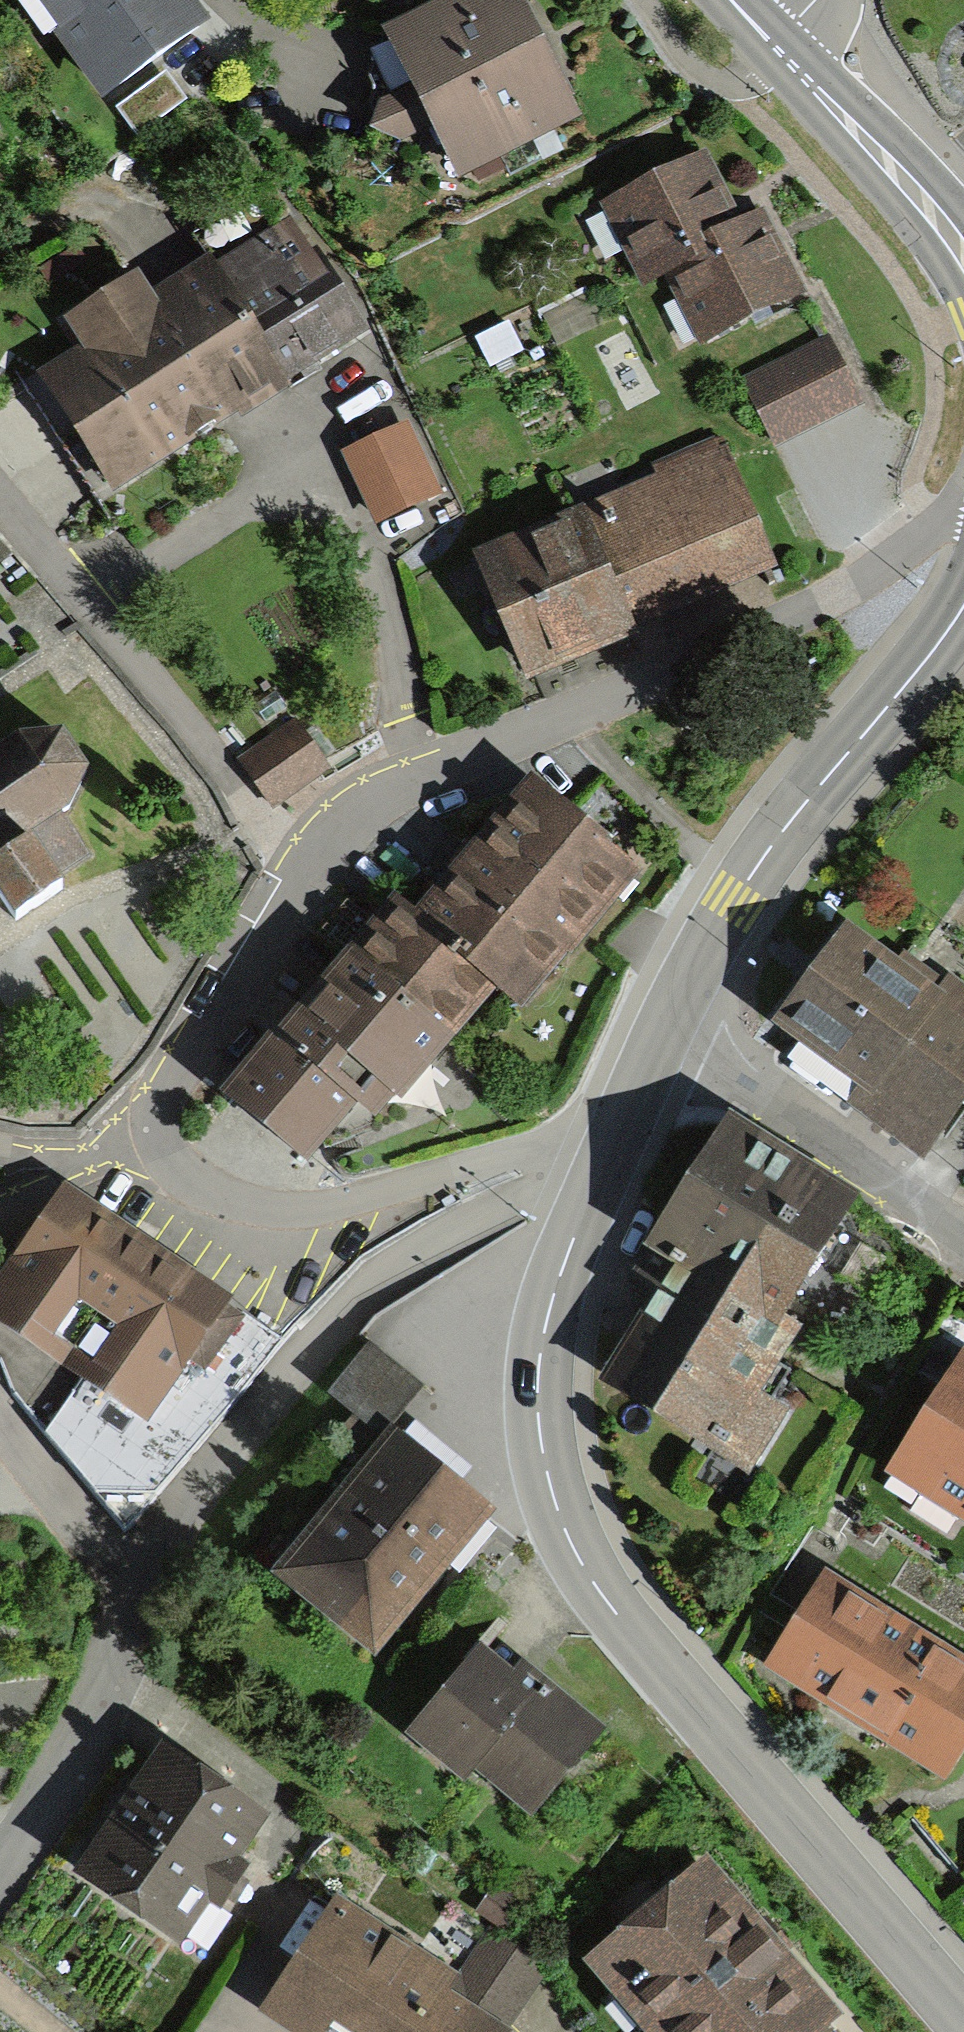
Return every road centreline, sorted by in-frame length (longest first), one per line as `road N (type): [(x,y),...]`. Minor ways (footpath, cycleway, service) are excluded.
road 1 (tertiary): [(963,2020),(669,1690),(566,1542),(539,1433),(547,1317),(614,1146)]
road 2 (residential): [(614,1146),(368,1284),(185,1498),(137,1586),(40,1814),(0,1865)]
road 3 (residential): [(963,525),(931,528),(810,606),(349,809),(294,877)]
road 4 (tertiary): [(657,1042),(731,898),(963,595)]
road 5 (residential): [(150,1131),(177,1171),(234,1198),(307,1206),(528,1147),(614,1146)]
road 6 (residential): [(294,877),(226,770),(0,494)]
road 7 (residential): [(657,1042),(849,1151),(963,1241)]
road 8 (tertiary): [(963,260),(727,0)]
road 9 (residential): [(294,877),(182,1041),(160,1080),(150,1131)]
road 10 (residential): [(150,1131),(111,1144),(0,1137)]

